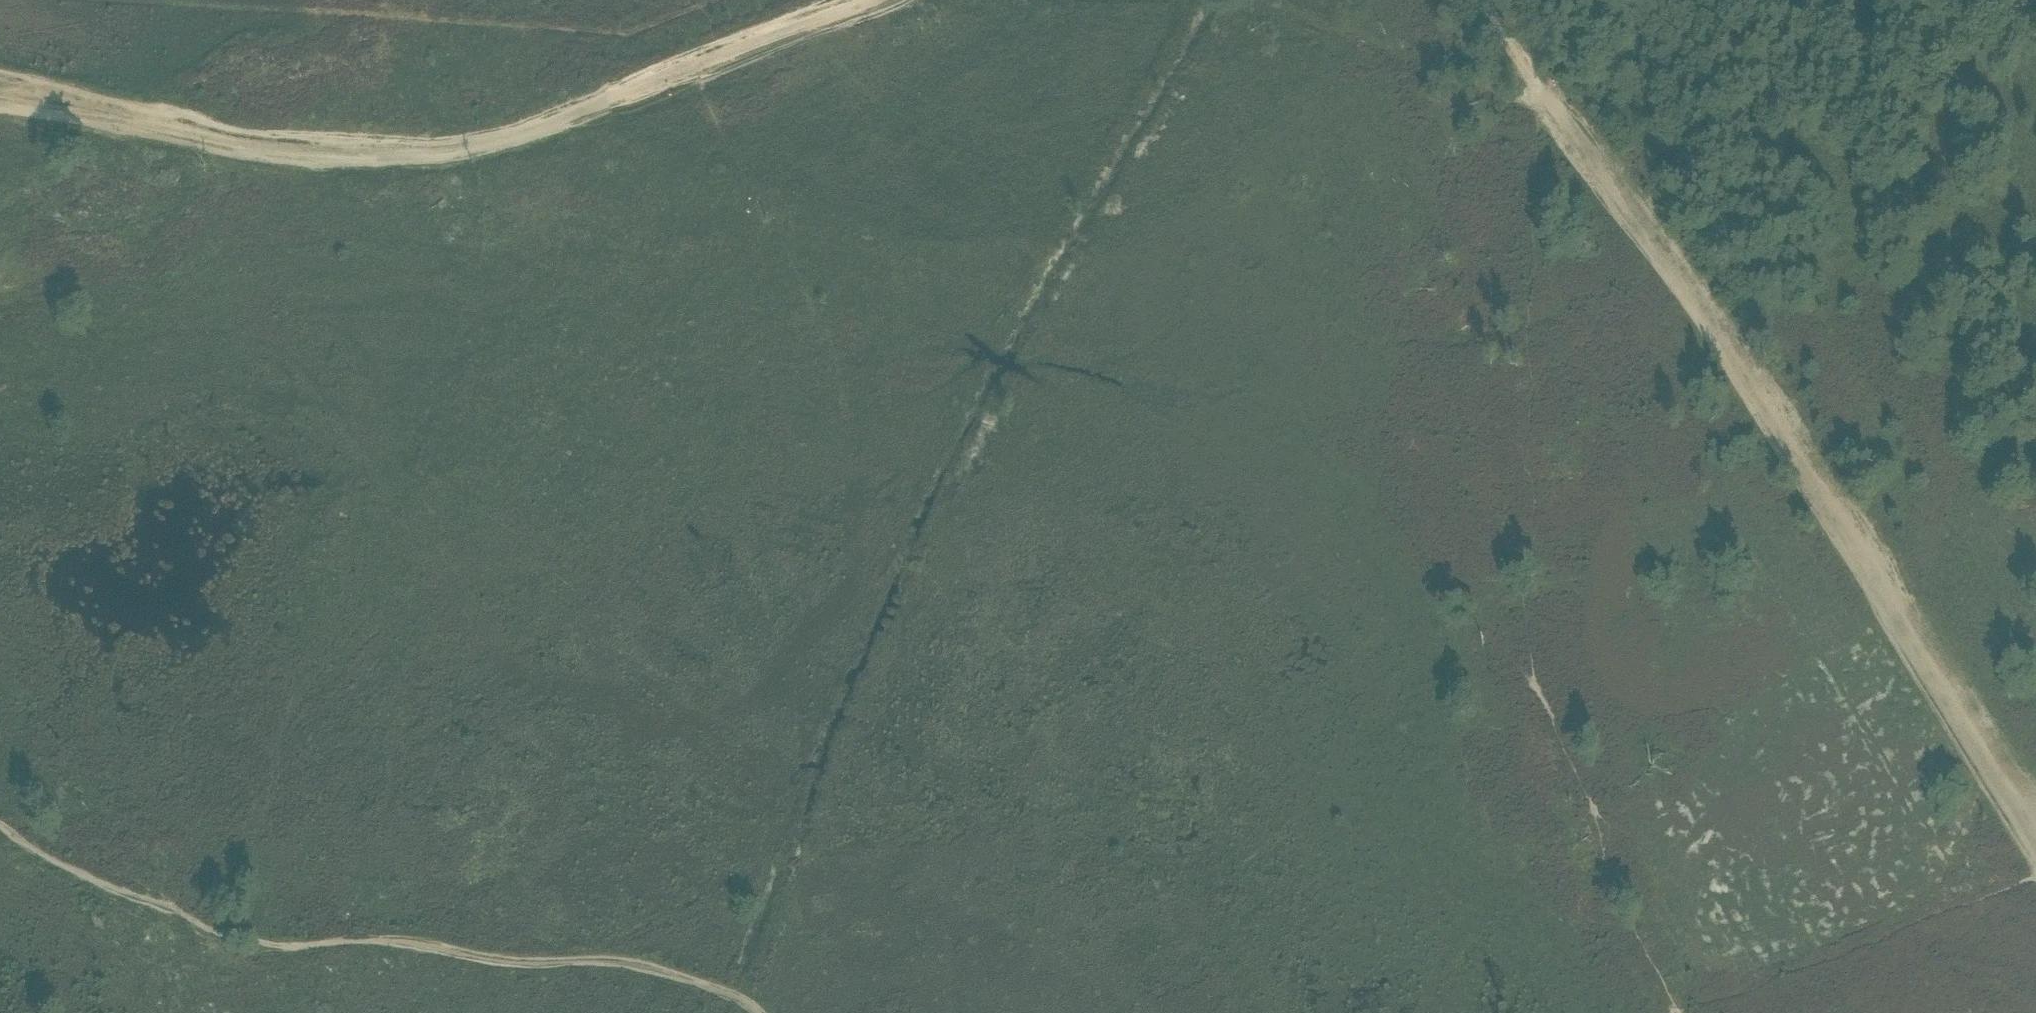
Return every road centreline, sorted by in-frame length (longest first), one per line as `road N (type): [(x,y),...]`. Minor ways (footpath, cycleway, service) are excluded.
road 1 (track): [(0,96),(188,137),(314,153),(420,150),(600,107),(871,0)]
road 2 (track): [(0,828),(88,883),(149,898),(205,936),(292,950),(380,944),(507,967),(583,961),(669,974),(757,1012)]

